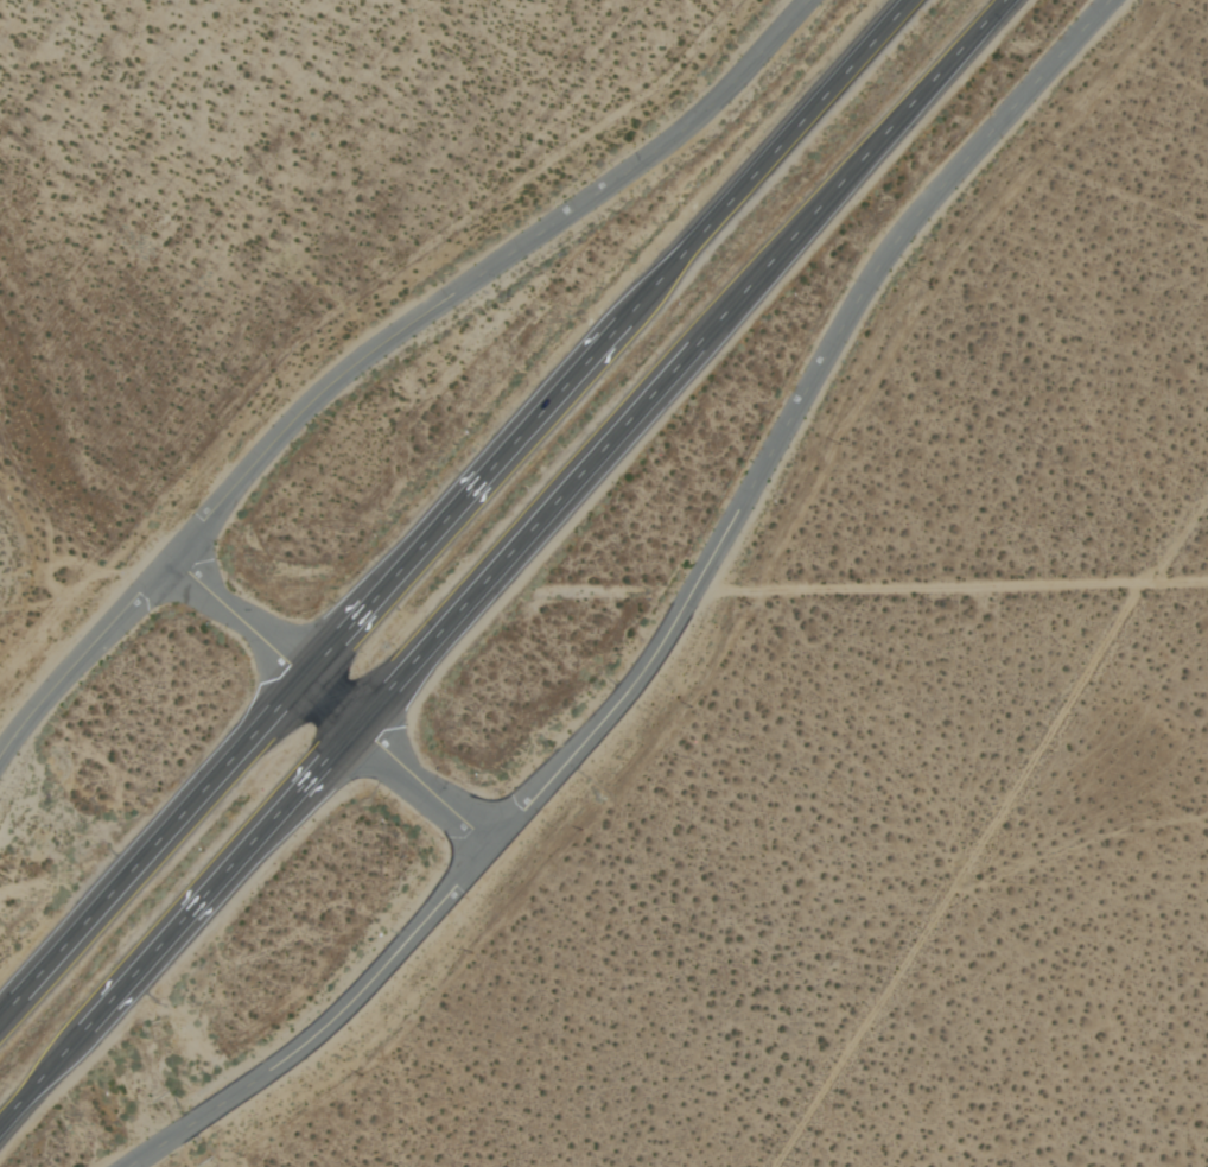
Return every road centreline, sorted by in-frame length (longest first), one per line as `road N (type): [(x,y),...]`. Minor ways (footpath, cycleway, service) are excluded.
road 1 (trunk): [(0,1131),(1007,0)]
road 2 (residential): [(160,1148),(312,1045),(360,1001),(627,699),(662,651),(877,267),(1110,0)]
road 3 (trunk): [(913,0),(0,1017)]
road 4 (residential): [(811,0),(684,133),(319,397),(32,716),(0,762)]
road 5 (track): [(532,594),(1207,584)]
road 6 (residential): [(173,557),(494,848)]

